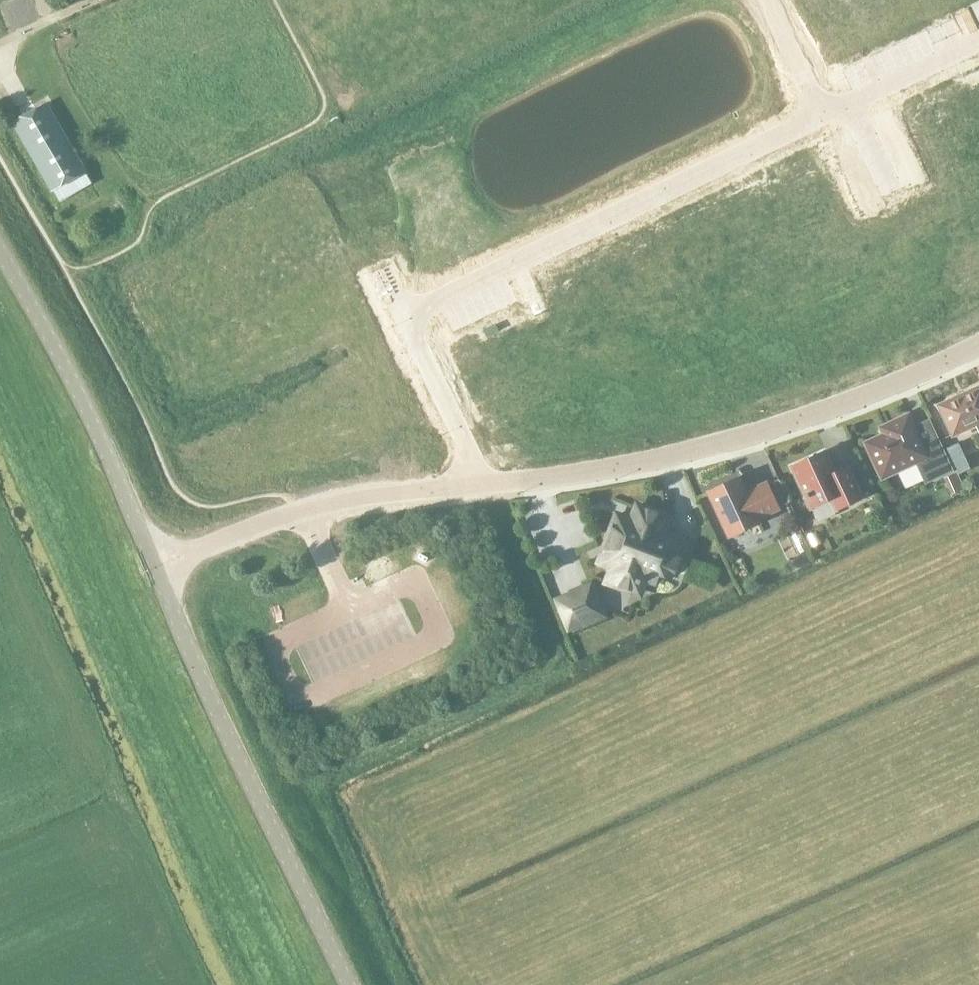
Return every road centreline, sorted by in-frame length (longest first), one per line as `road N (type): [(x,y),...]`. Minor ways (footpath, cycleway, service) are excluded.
road 1 (residential): [(468,487),(606,470),(745,436),(978,344)]
road 2 (residential): [(820,117),(403,317)]
road 3 (tertiary): [(348,984),(155,568)]
road 4 (residential): [(403,317),(321,148),(477,70),(443,0)]
road 5 (tertiary): [(155,568),(89,416),(0,253)]
road 6 (residential): [(155,568),(319,505),(468,487)]
road 7 (residential): [(468,487),(464,446),(403,317)]
road 8 (residential): [(978,42),(848,103)]
road 9 (residential): [(765,0),(820,117)]

